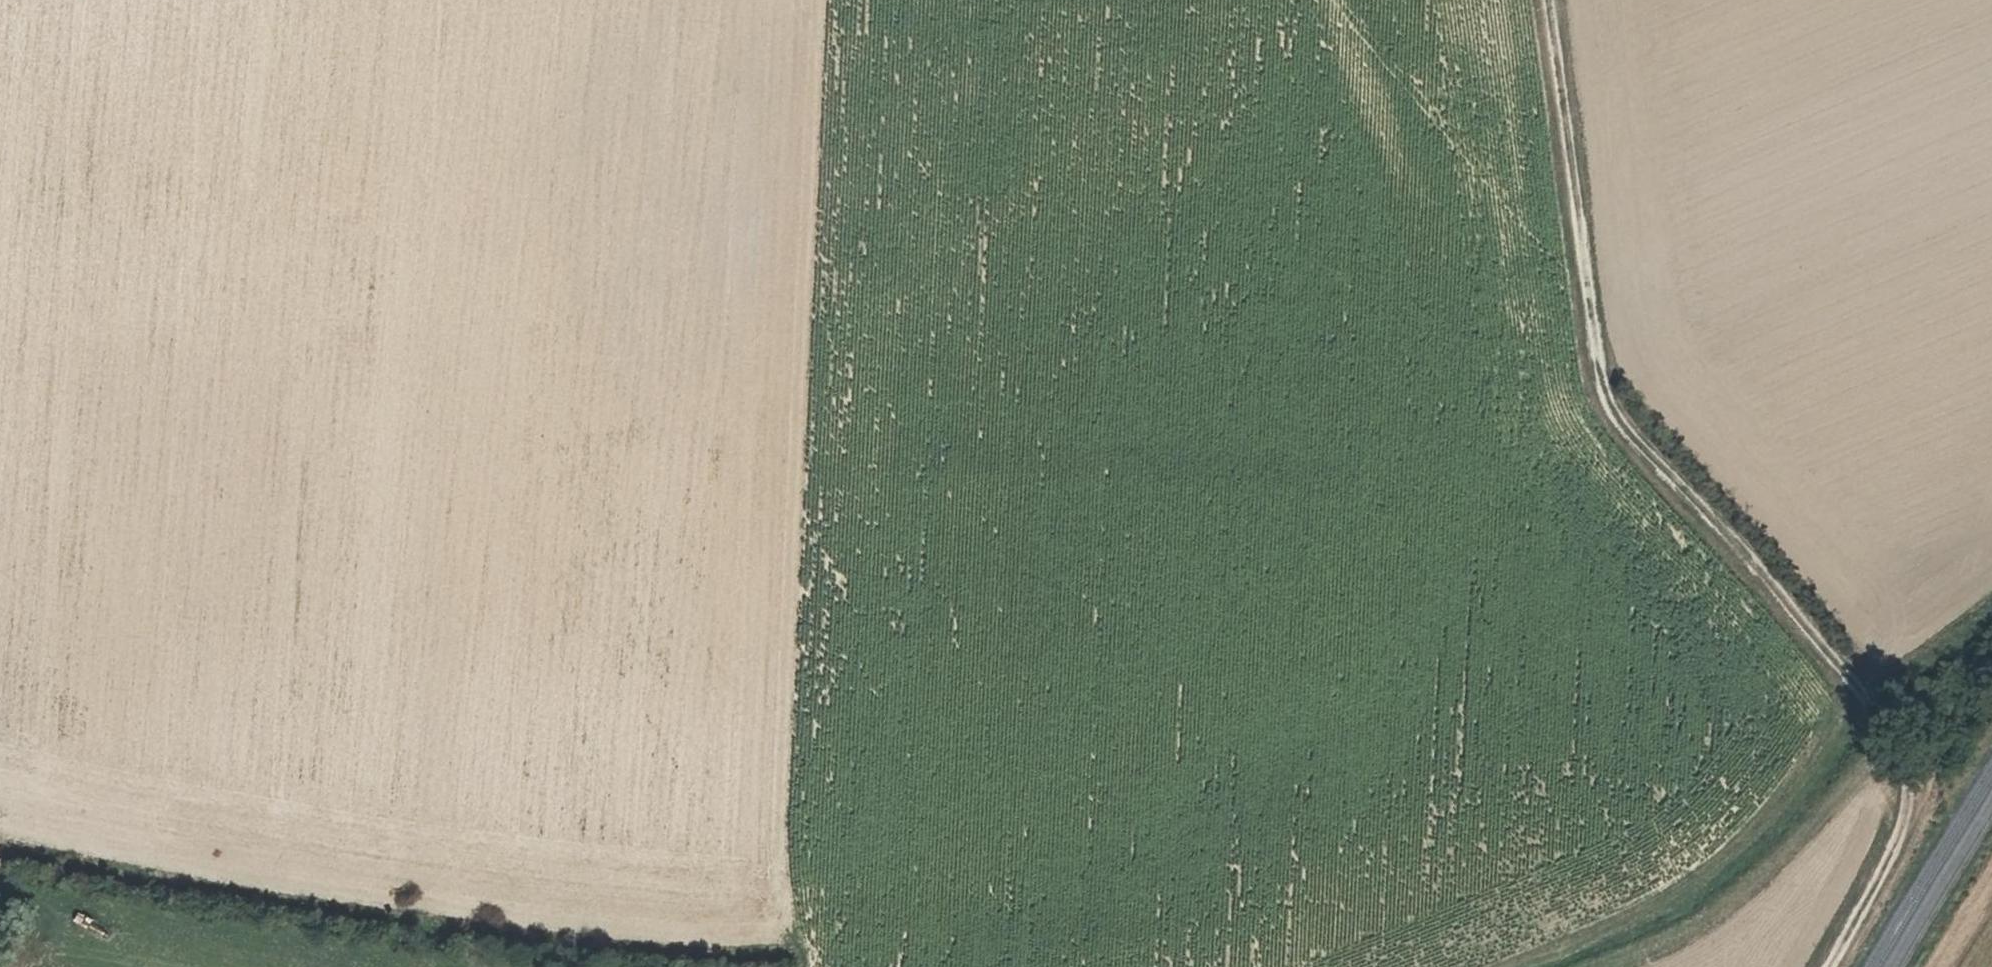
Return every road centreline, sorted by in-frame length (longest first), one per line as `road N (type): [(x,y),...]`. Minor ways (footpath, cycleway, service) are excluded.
road 1 (track): [(1557,0),(1622,410),(1881,701),(1905,739),(1921,791),(1911,833),(1833,966)]

